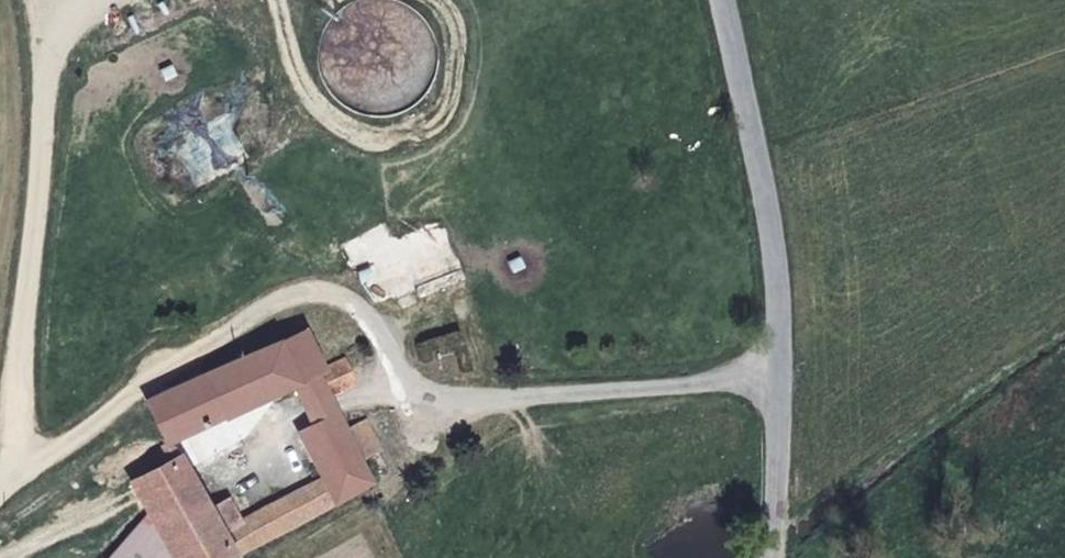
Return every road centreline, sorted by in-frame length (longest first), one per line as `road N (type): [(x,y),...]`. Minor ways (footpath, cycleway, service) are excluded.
road 1 (unclassified): [(719,0),(777,270),(774,375)]
road 2 (residential): [(774,375),(425,398)]
road 3 (unclassified): [(774,375),(766,557)]

